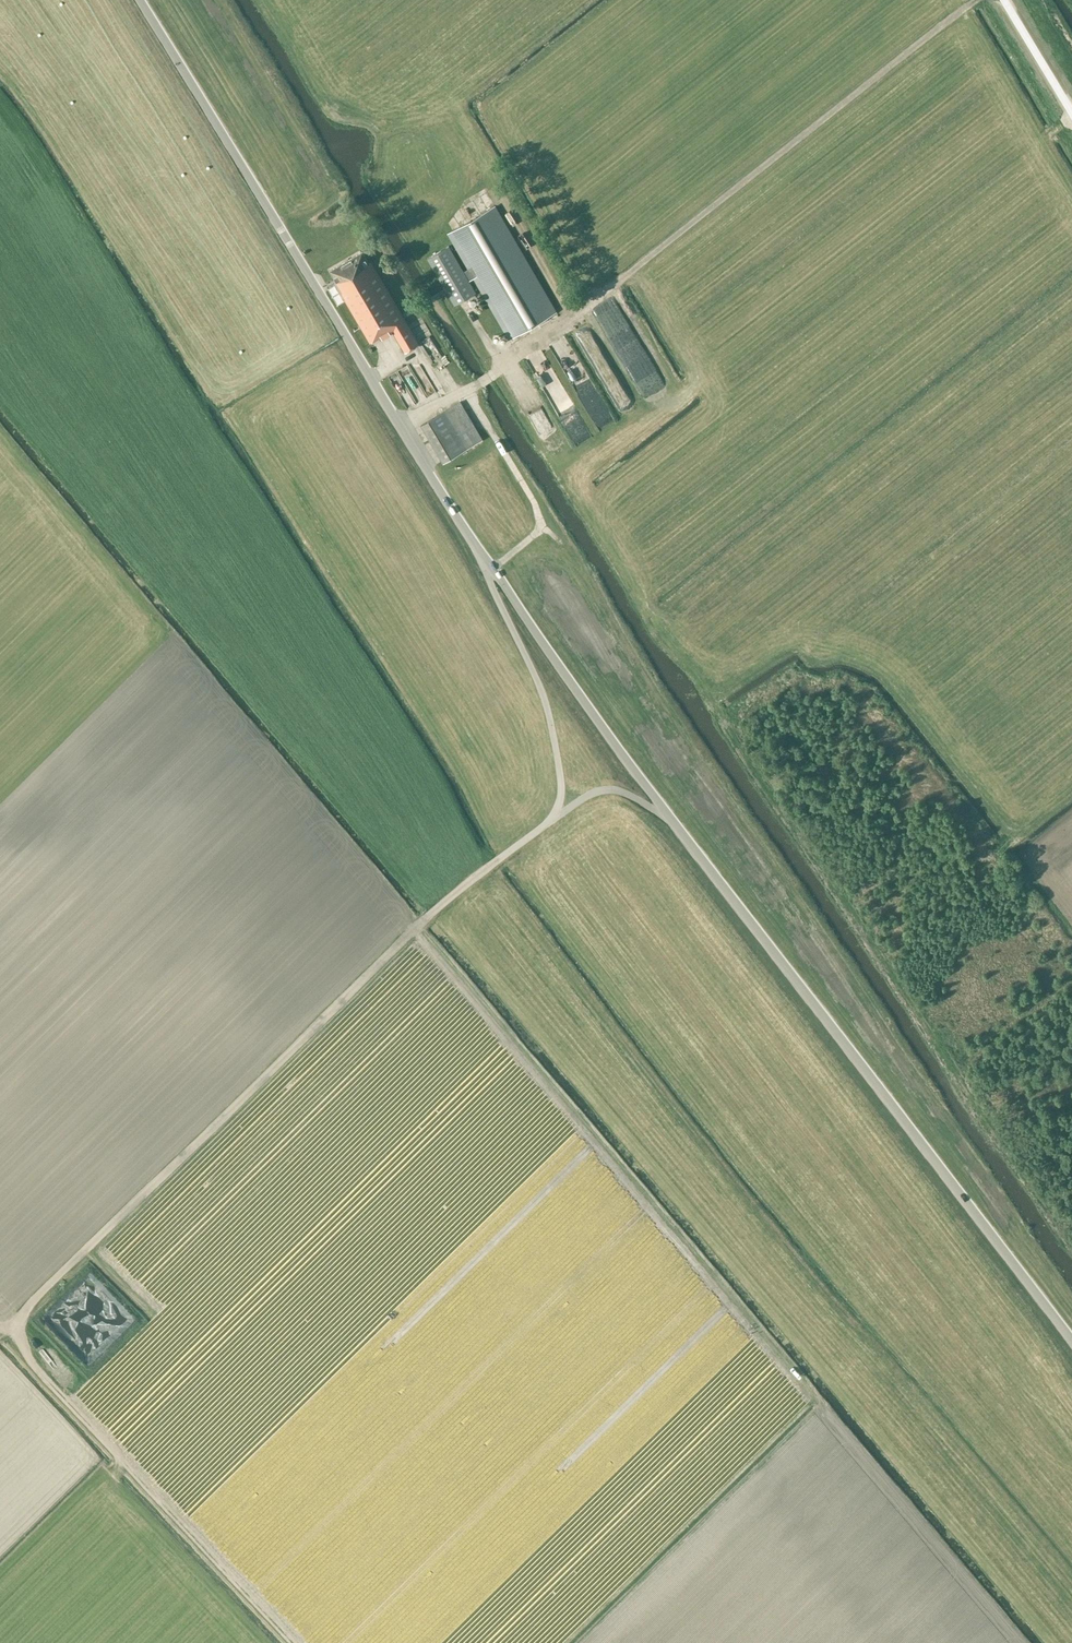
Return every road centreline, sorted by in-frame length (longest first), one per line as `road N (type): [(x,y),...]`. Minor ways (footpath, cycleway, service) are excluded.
road 1 (track): [(293,1642),(31,1362),(21,1343),(21,1314),(428,918),(501,857)]
road 2 (unclassified): [(1071,1342),(668,817)]
road 3 (unclassified): [(481,554),(139,0)]
road 4 (unclassified): [(668,817),(481,554)]
road 5 (unclassified): [(547,823),(561,782),(552,732),(481,554)]
road 6 (unclassified): [(547,823),(606,789),(668,817)]
road 7 (unclassified): [(1071,110),(1005,0)]

